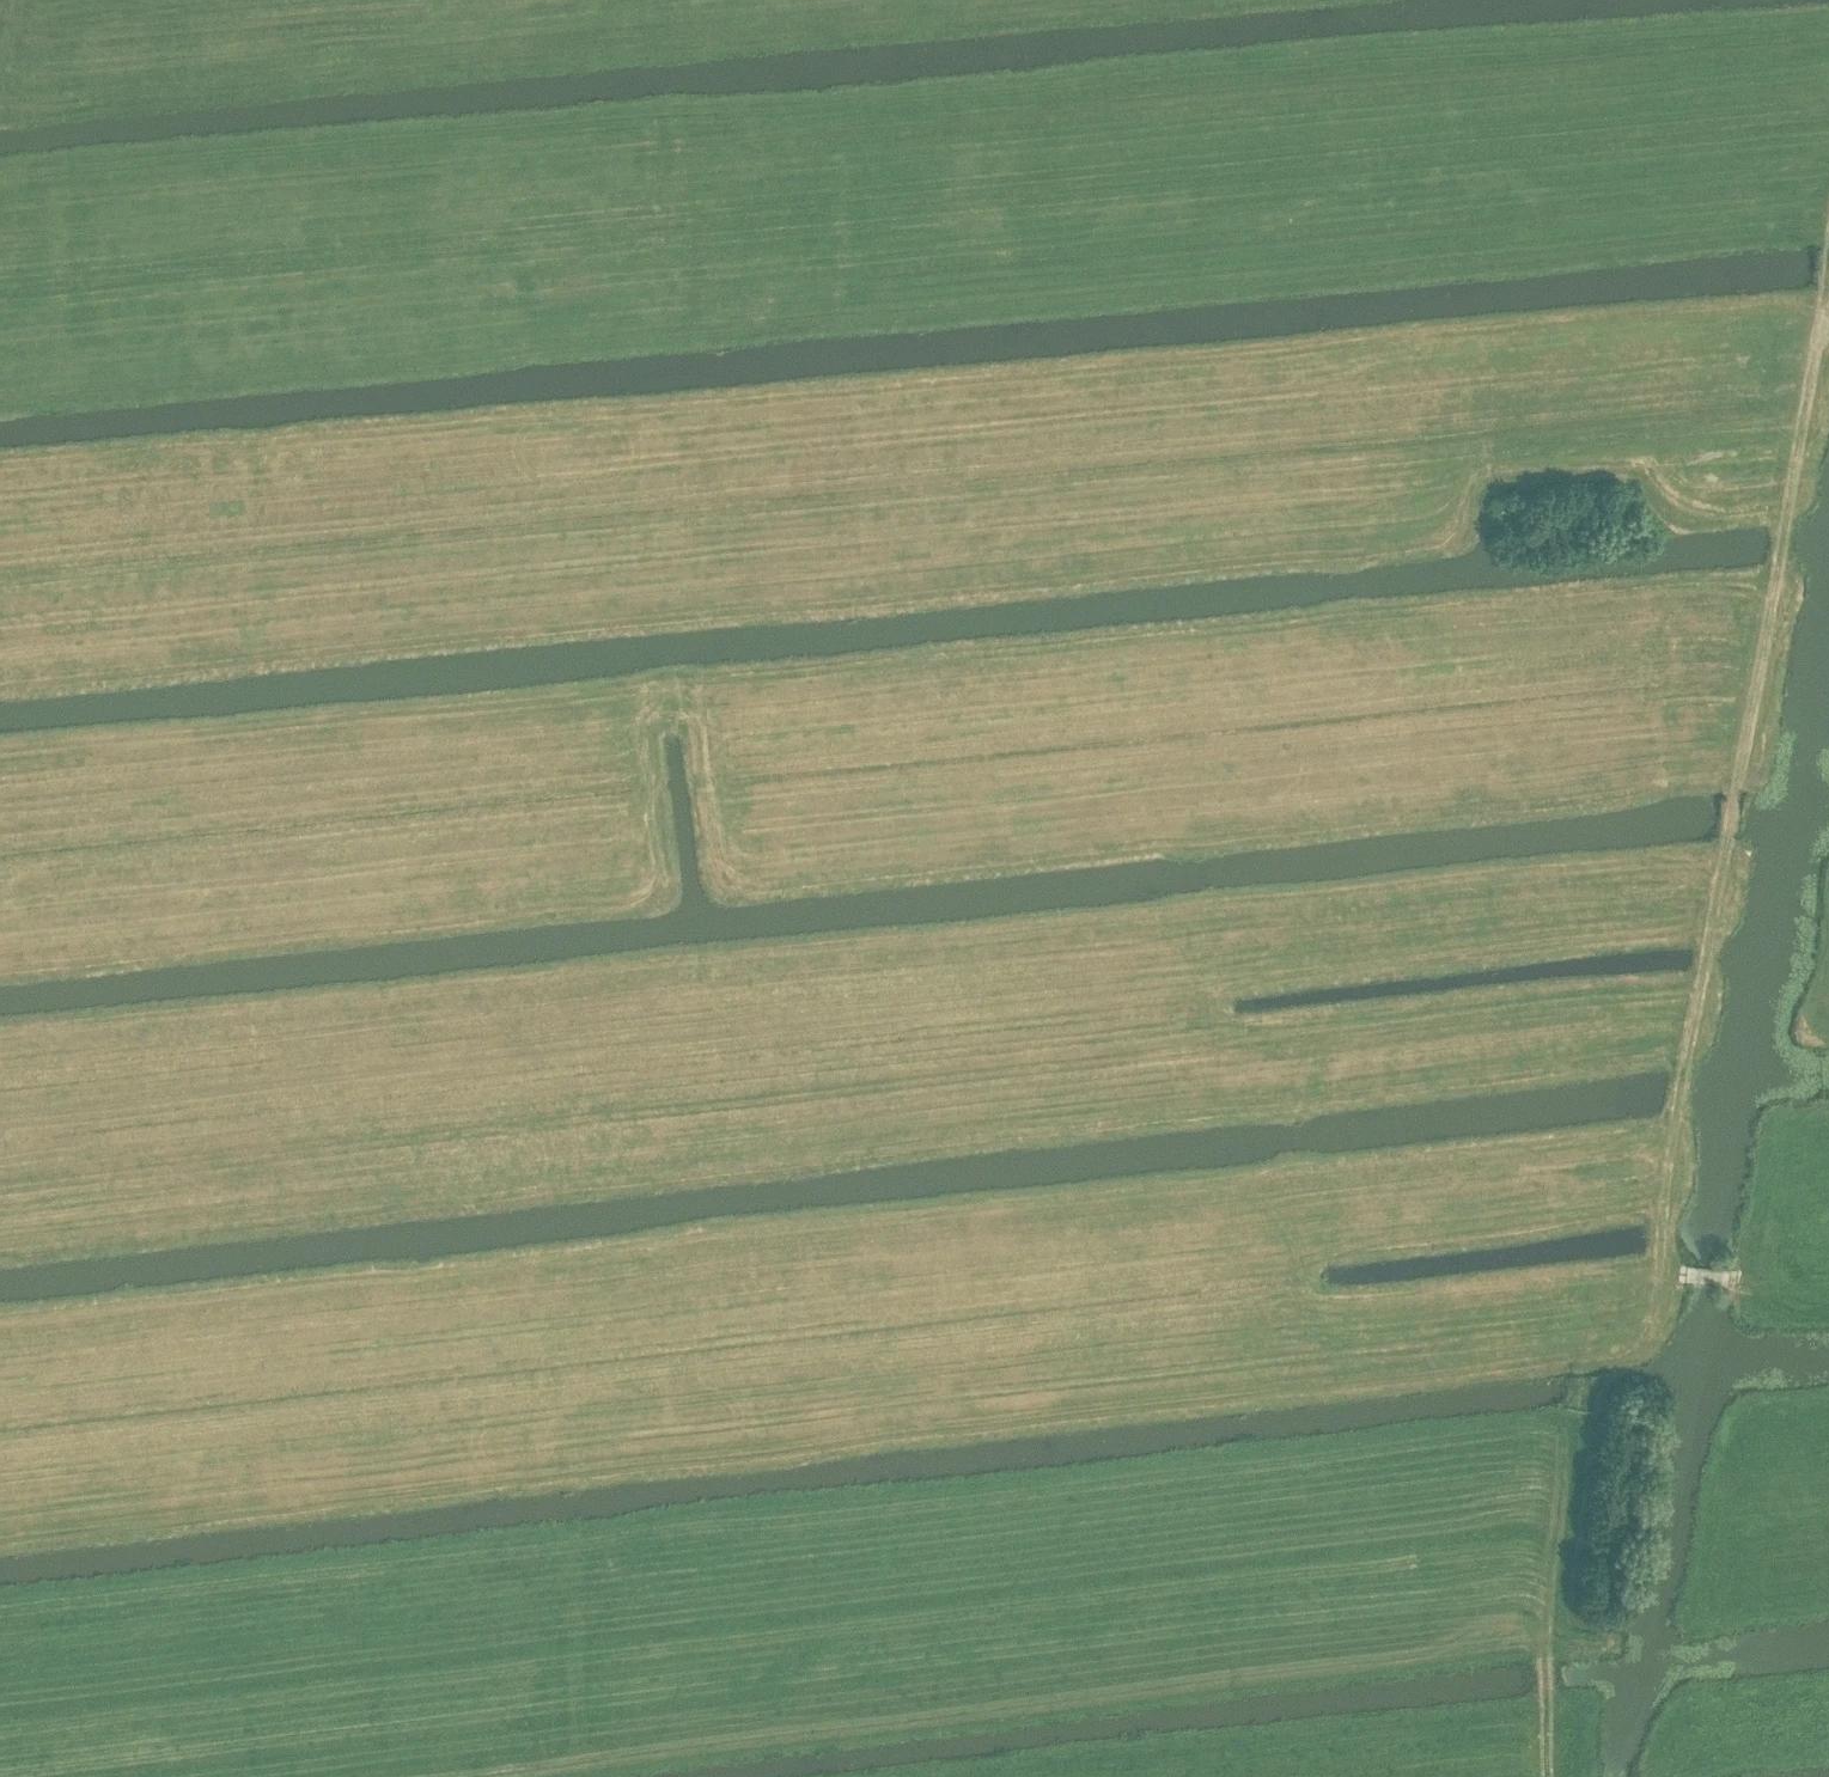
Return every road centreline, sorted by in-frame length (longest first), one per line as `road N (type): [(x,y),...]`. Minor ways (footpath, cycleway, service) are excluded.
road 1 (track): [(1826,323),(1664,1209),(1672,1276)]
road 2 (track): [(1672,1276),(1621,1290),(1595,1323),(1558,1616),(1574,1649),(1589,1654)]

